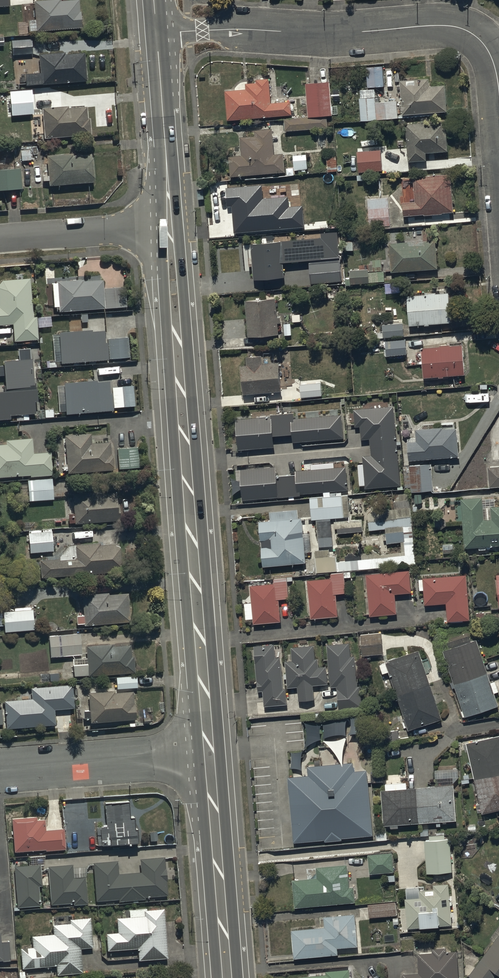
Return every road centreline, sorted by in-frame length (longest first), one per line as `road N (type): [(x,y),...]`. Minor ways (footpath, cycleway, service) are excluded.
road 1 (secondary): [(209,754),(170,227)]
road 2 (residential): [(481,41),(449,25),(156,33)]
road 3 (secondary): [(227,977),(209,754)]
road 4 (residential): [(0,771),(209,754)]
road 5 (secondary): [(170,227),(156,33)]
road 6 (residential): [(170,227),(0,240)]

